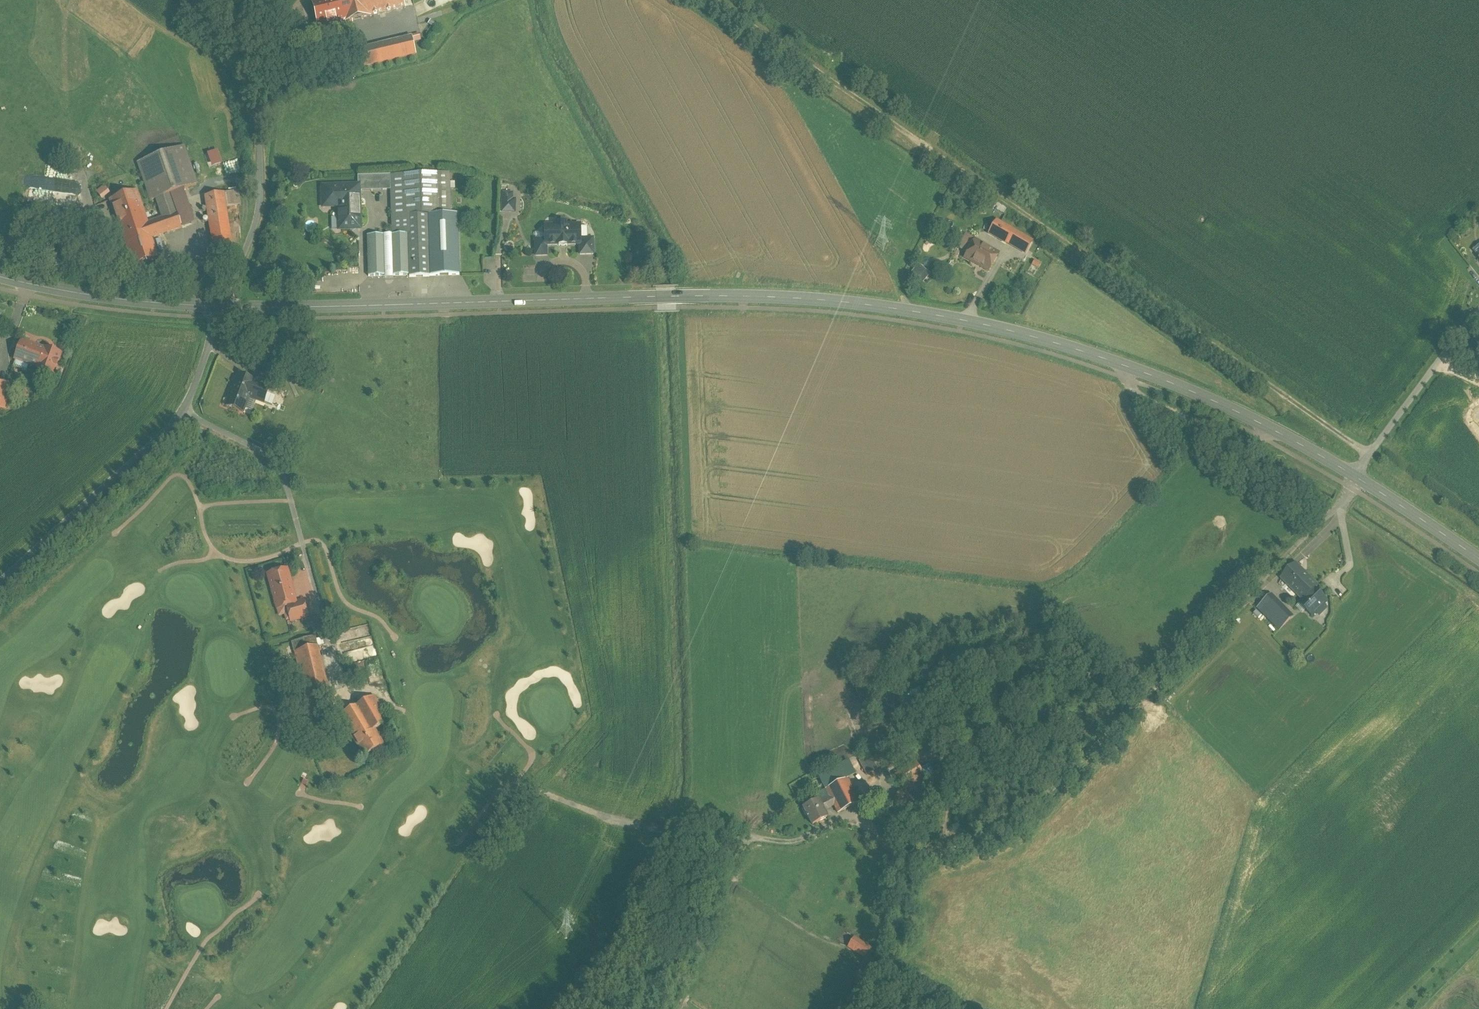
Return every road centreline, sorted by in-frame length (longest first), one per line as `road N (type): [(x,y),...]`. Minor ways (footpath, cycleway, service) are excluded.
road 1 (tertiary): [(1478,559),(1354,476),(1207,400),(1098,357),(943,317),(721,297),(220,308)]
road 2 (unclassified): [(0,583),(185,405),(220,308)]
road 3 (unclassified): [(220,308),(250,248),(262,193),(241,40),(249,0)]
road 4 (track): [(531,785),(630,828),(661,824),(791,842),(829,825)]
road 5 (tertiary): [(220,308),(110,299),(0,276)]

